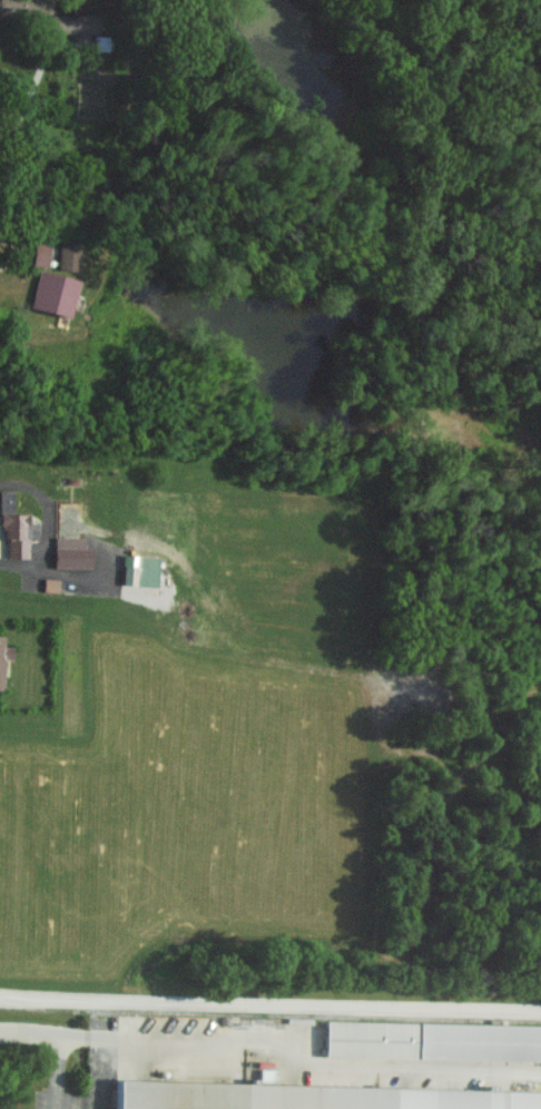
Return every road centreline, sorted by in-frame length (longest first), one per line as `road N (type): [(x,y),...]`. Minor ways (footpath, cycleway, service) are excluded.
road 1 (residential): [(540,1015),(0,1000)]

